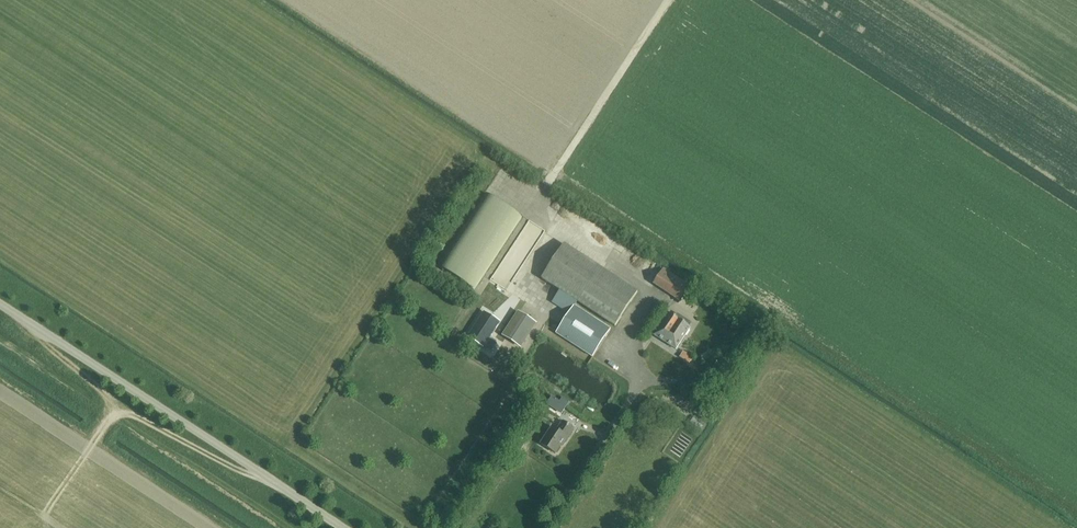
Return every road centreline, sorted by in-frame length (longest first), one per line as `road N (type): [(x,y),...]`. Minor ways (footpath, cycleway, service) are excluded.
road 1 (unclassified): [(343,527),(0,304)]
road 2 (track): [(530,215),(668,0)]
road 3 (track): [(98,436),(119,405),(267,478)]

